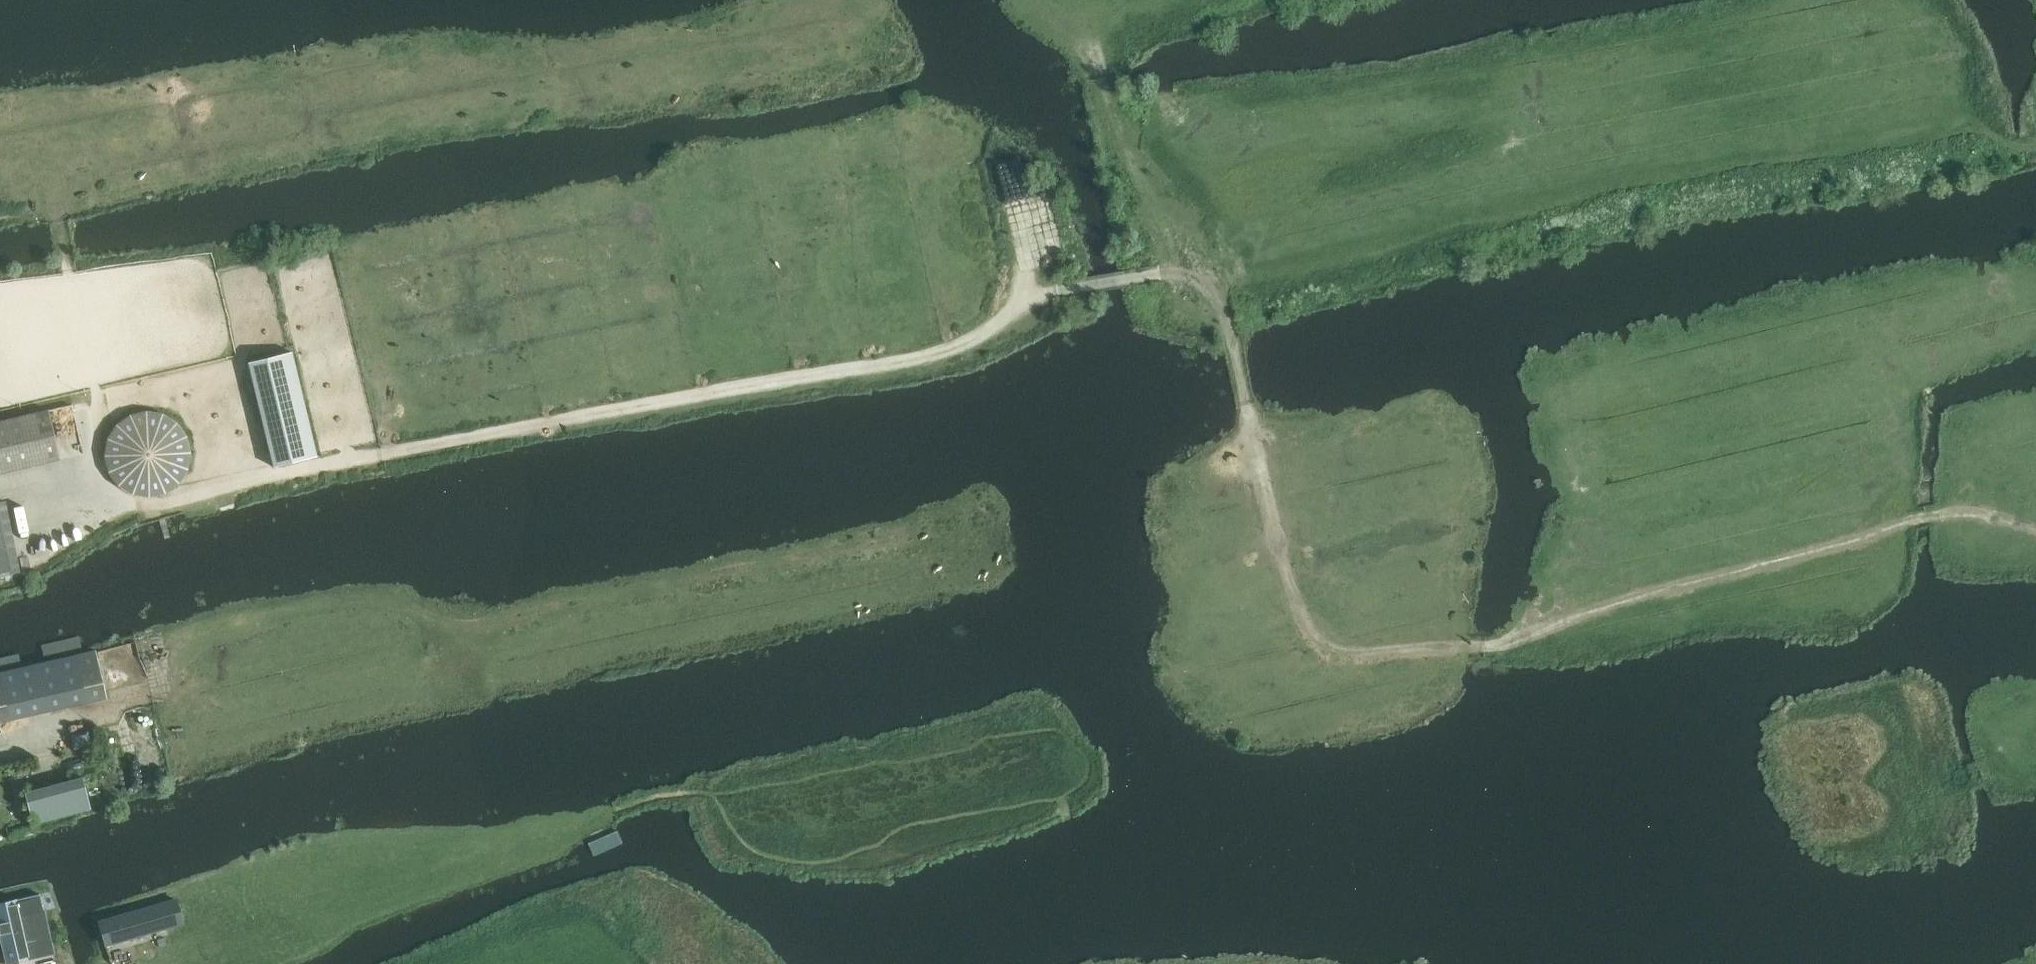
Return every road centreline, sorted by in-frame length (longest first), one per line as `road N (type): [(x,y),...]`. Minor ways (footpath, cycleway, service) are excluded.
road 1 (track): [(2035,537),(1937,509),(1507,642),(1418,649),(1325,644),(1280,560),(1256,435),(1213,285),(1160,273),(1030,297),(1024,233)]
road 2 (track): [(1030,297),(971,341),(887,363),(665,393),(168,501),(127,505),(86,468)]

